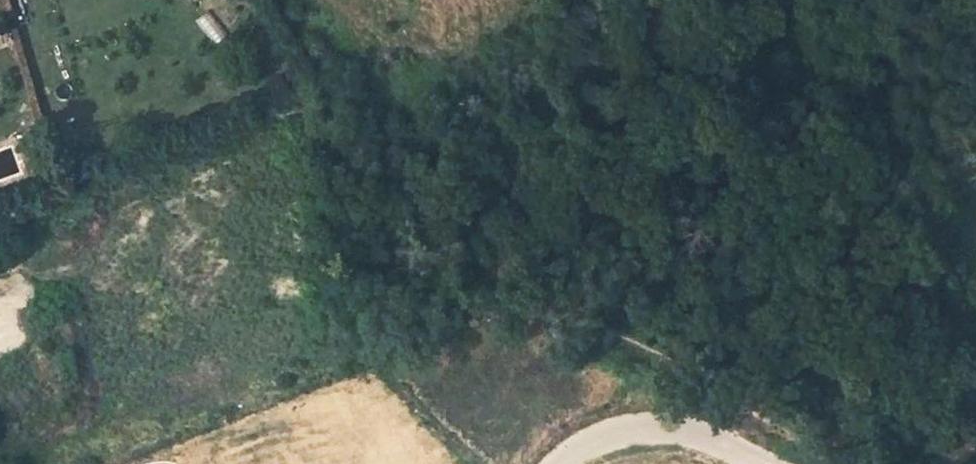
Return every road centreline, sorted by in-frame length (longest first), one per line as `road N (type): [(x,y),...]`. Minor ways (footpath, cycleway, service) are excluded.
road 1 (unclassified): [(753,463),(694,434),(624,437),(568,463)]

